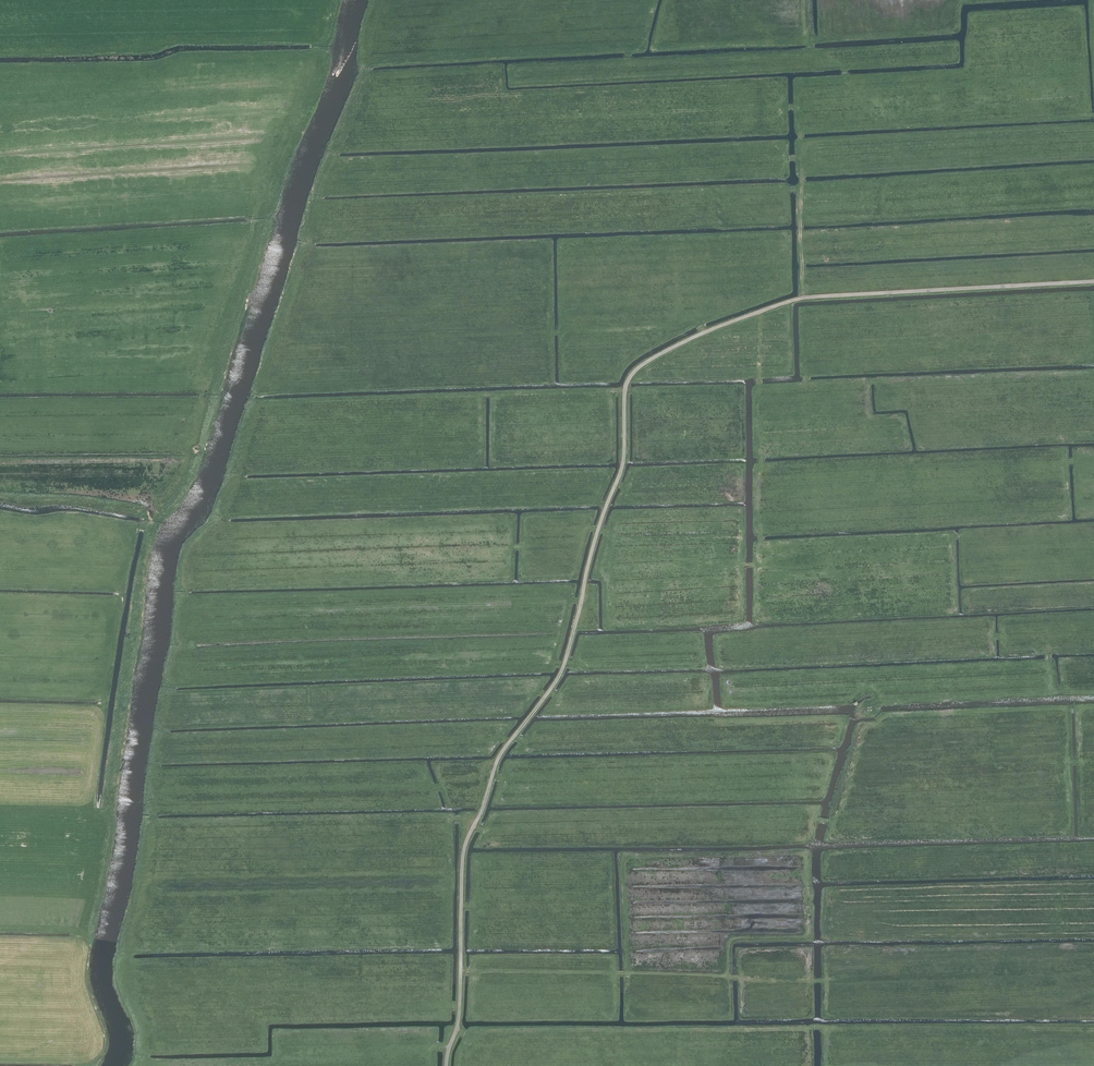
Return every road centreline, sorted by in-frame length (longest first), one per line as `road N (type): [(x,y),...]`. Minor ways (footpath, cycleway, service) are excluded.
road 1 (track): [(446,1065),(459,1013),(464,851),(497,762),(563,668),(623,467),(629,378),(679,345),(796,299),(1093,281)]
road 2 (track): [(804,0),(812,51),(844,68),(884,125),(1093,115)]
road 3 (track): [(846,78),(796,87),(804,298)]

